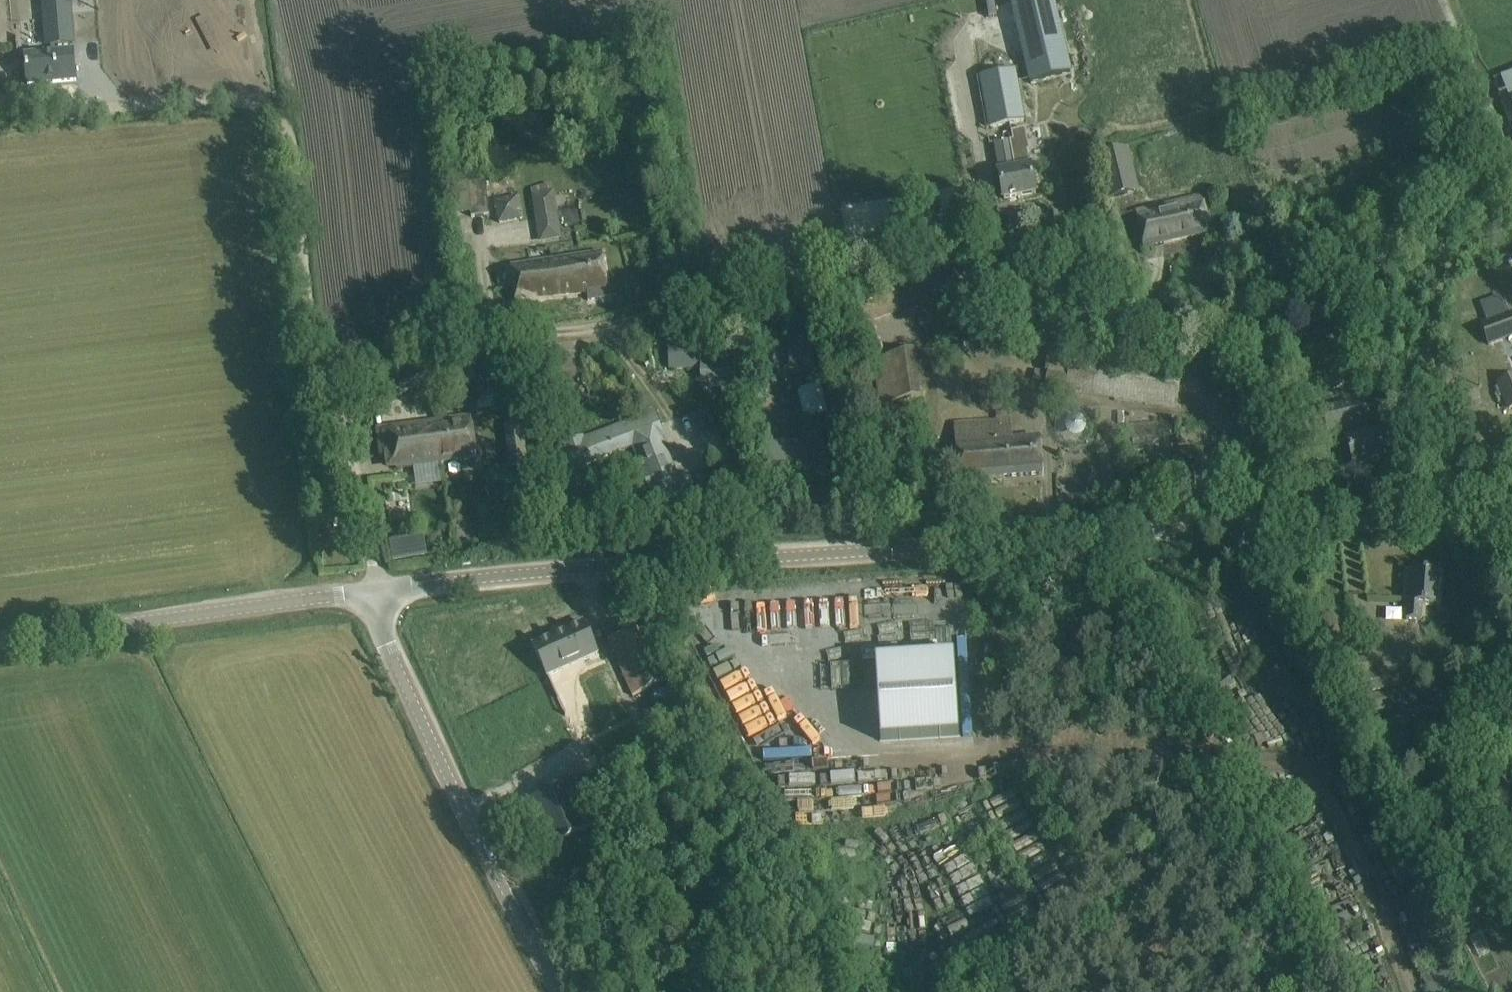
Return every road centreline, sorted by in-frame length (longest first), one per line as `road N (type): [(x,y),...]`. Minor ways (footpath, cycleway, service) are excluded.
road 1 (residential): [(1323,523),(1253,354),(1205,329),(1151,330),(1041,260),(996,244),(963,242),(611,326),(503,342),(339,417)]
road 2 (unclassified): [(376,591),(610,568),(1323,523)]
road 3 (residential): [(339,417),(313,335),(280,121),(246,100),(221,98),(107,107)]
road 4 (unclassified): [(562,991),(393,657),(376,591)]
road 5 (unclassified): [(0,640),(376,591)]
road 6 (unclassified): [(1323,523),(1511,512)]
road 7 (residential): [(1511,170),(1445,0)]
road 8 (residential): [(376,591),(367,511),(339,417)]

